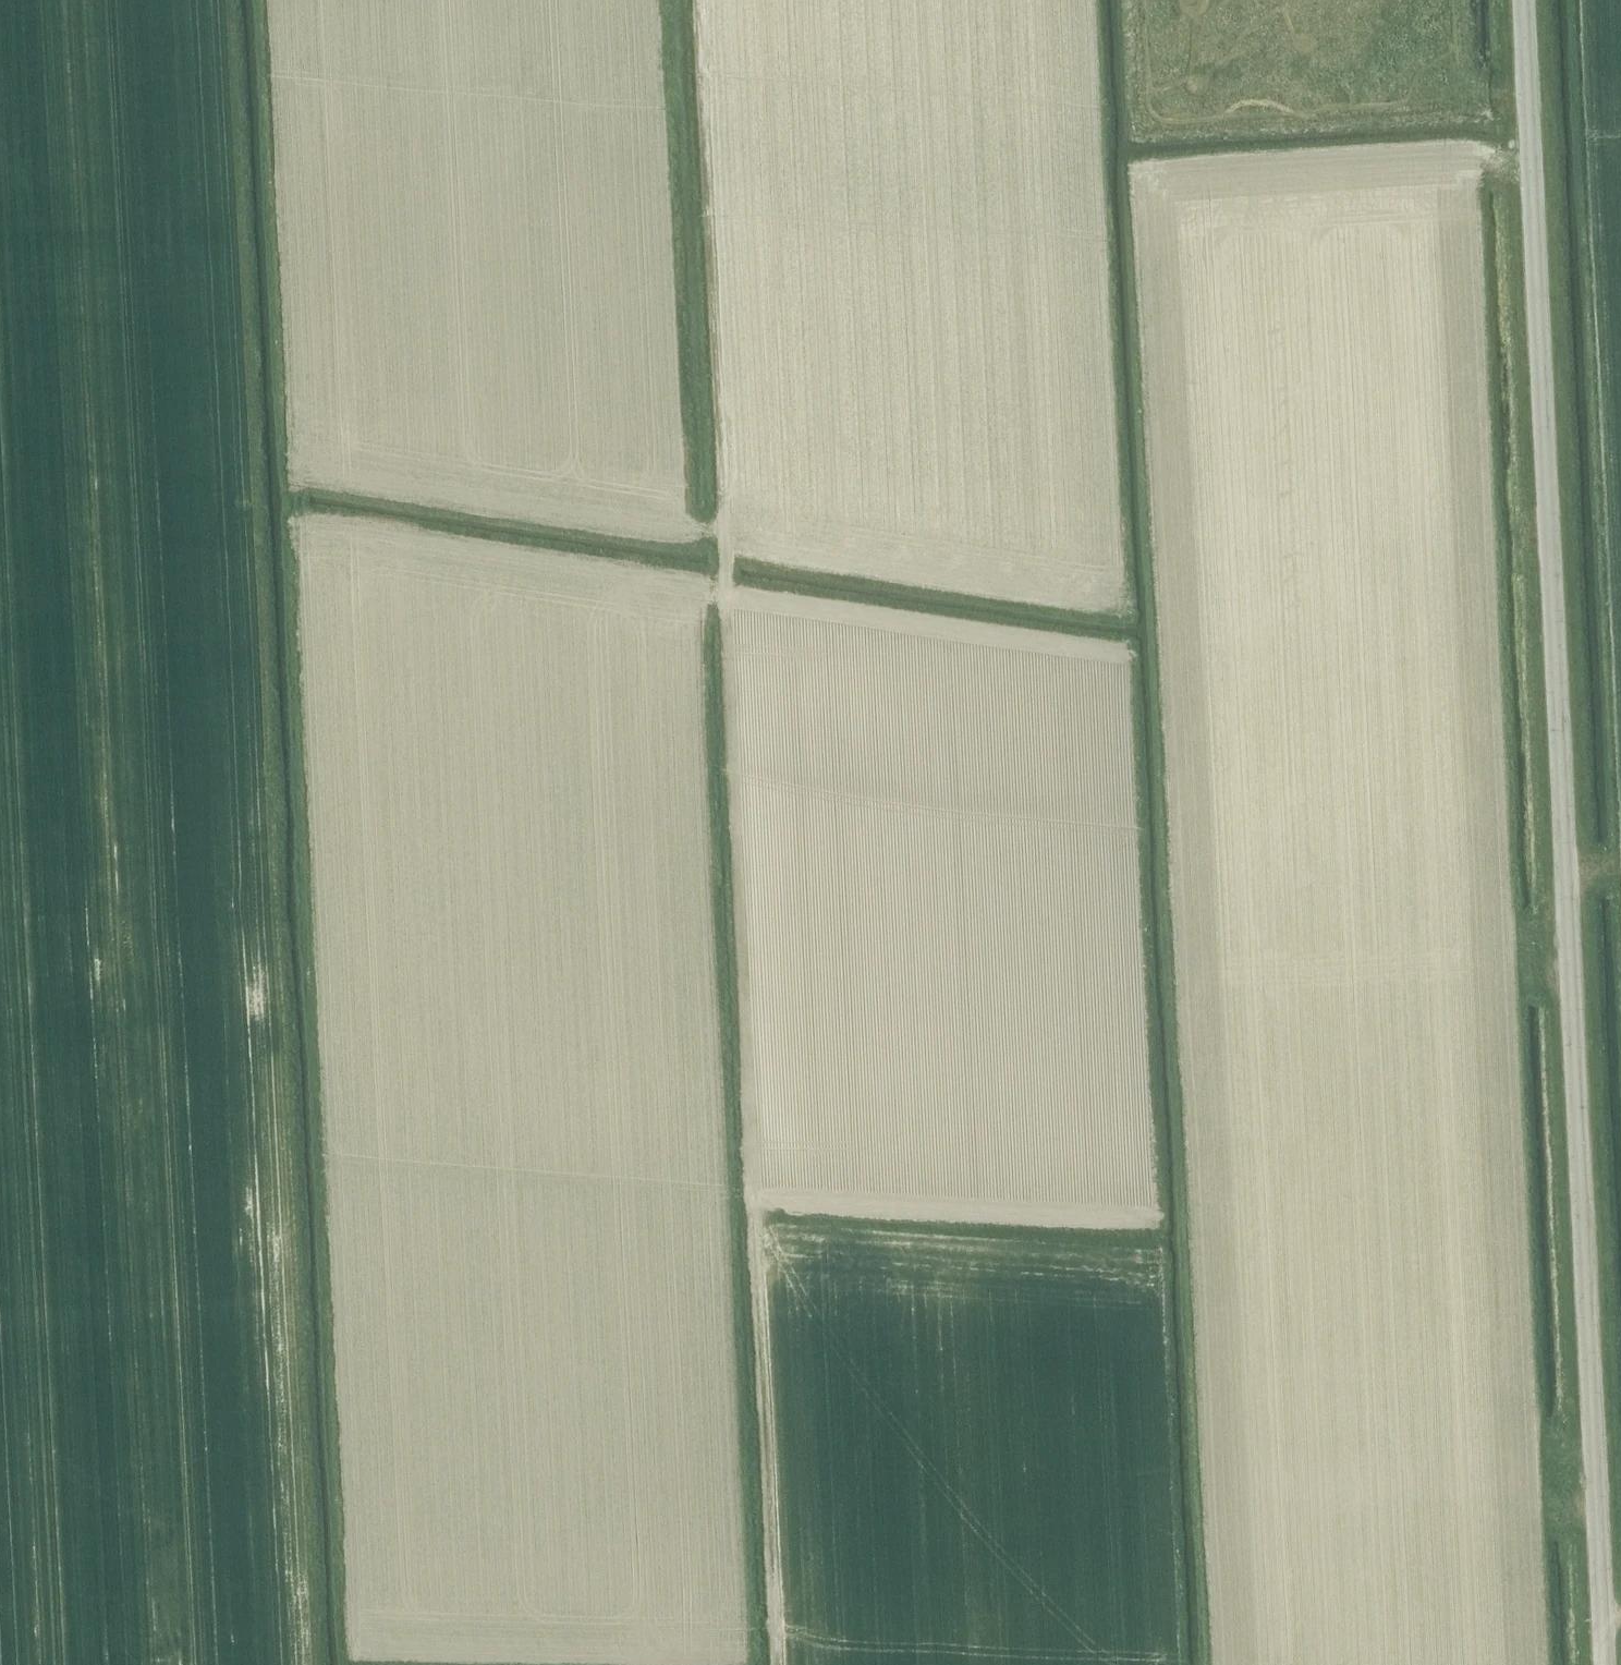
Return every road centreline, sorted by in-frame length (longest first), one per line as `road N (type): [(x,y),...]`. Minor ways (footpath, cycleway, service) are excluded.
road 1 (tertiary): [(1604,1664),(1523,0)]

